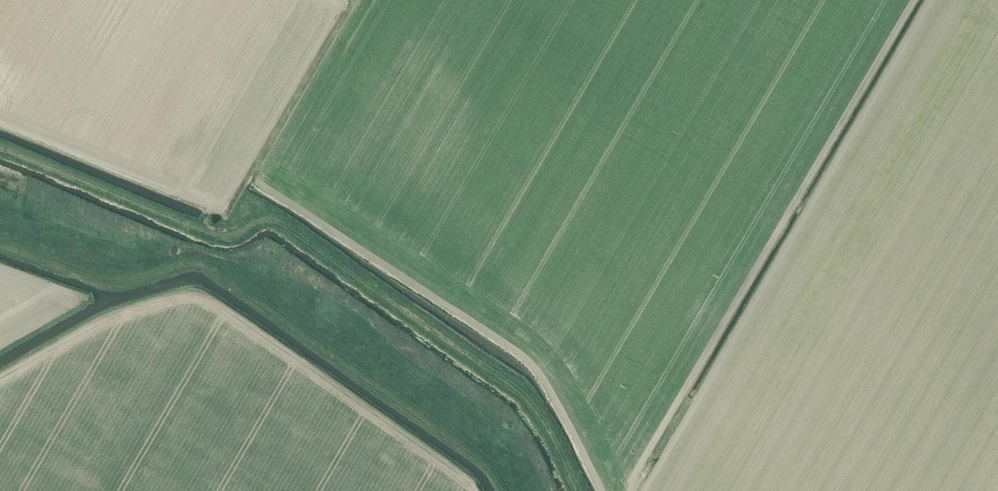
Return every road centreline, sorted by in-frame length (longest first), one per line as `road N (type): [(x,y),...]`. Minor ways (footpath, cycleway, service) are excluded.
road 1 (track): [(476,490),(457,470),(200,297),(106,319),(0,377)]

